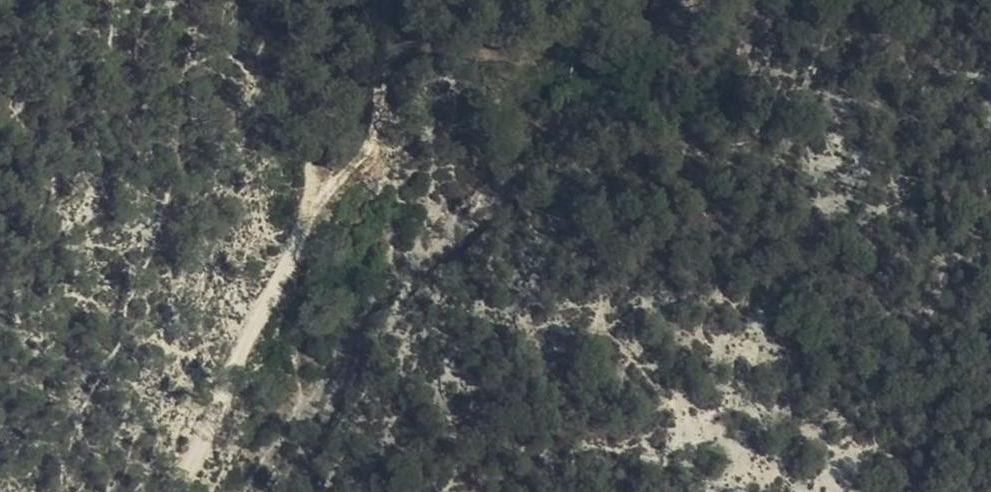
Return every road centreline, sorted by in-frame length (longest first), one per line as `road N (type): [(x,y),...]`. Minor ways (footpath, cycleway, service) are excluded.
road 1 (track): [(166,491),(311,215),(371,146),(391,42),(389,0)]

